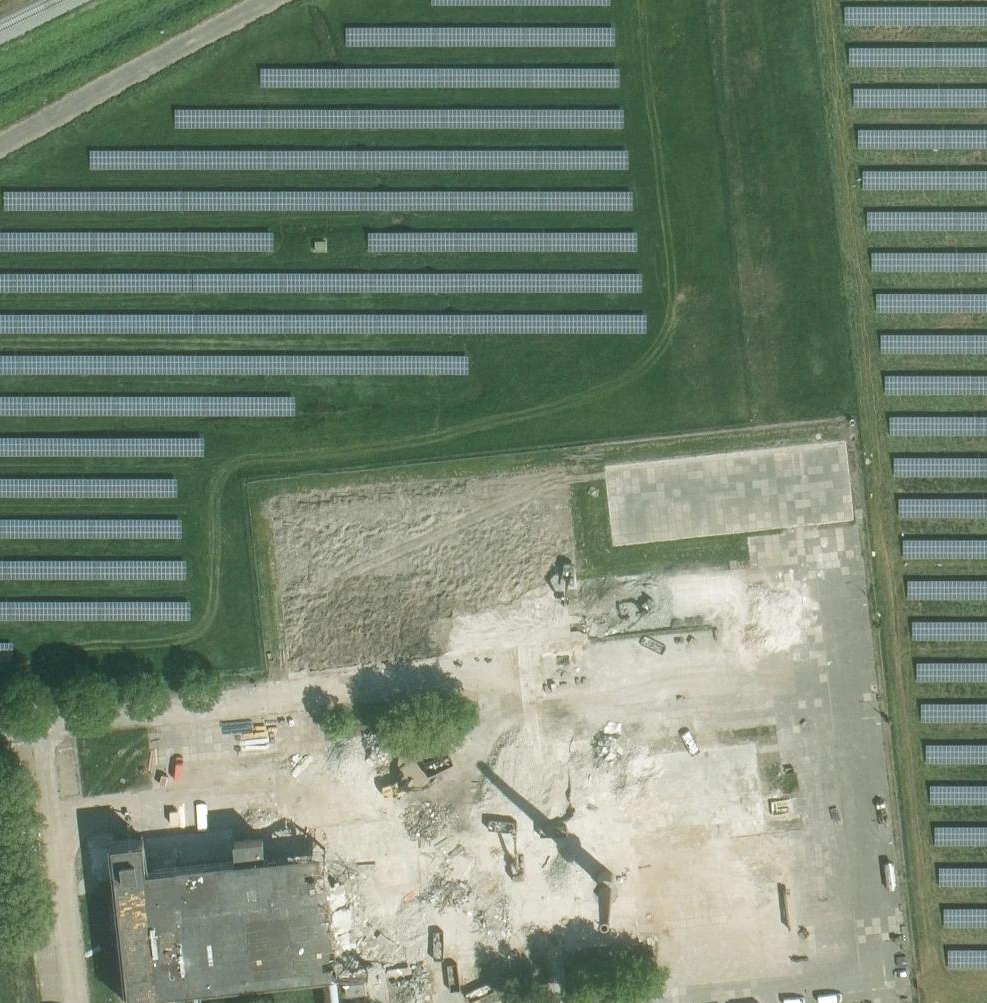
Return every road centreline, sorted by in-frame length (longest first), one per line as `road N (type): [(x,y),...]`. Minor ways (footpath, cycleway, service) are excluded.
road 1 (unclassified): [(0,727),(494,674)]
road 2 (unclassified): [(0,143),(262,0)]

